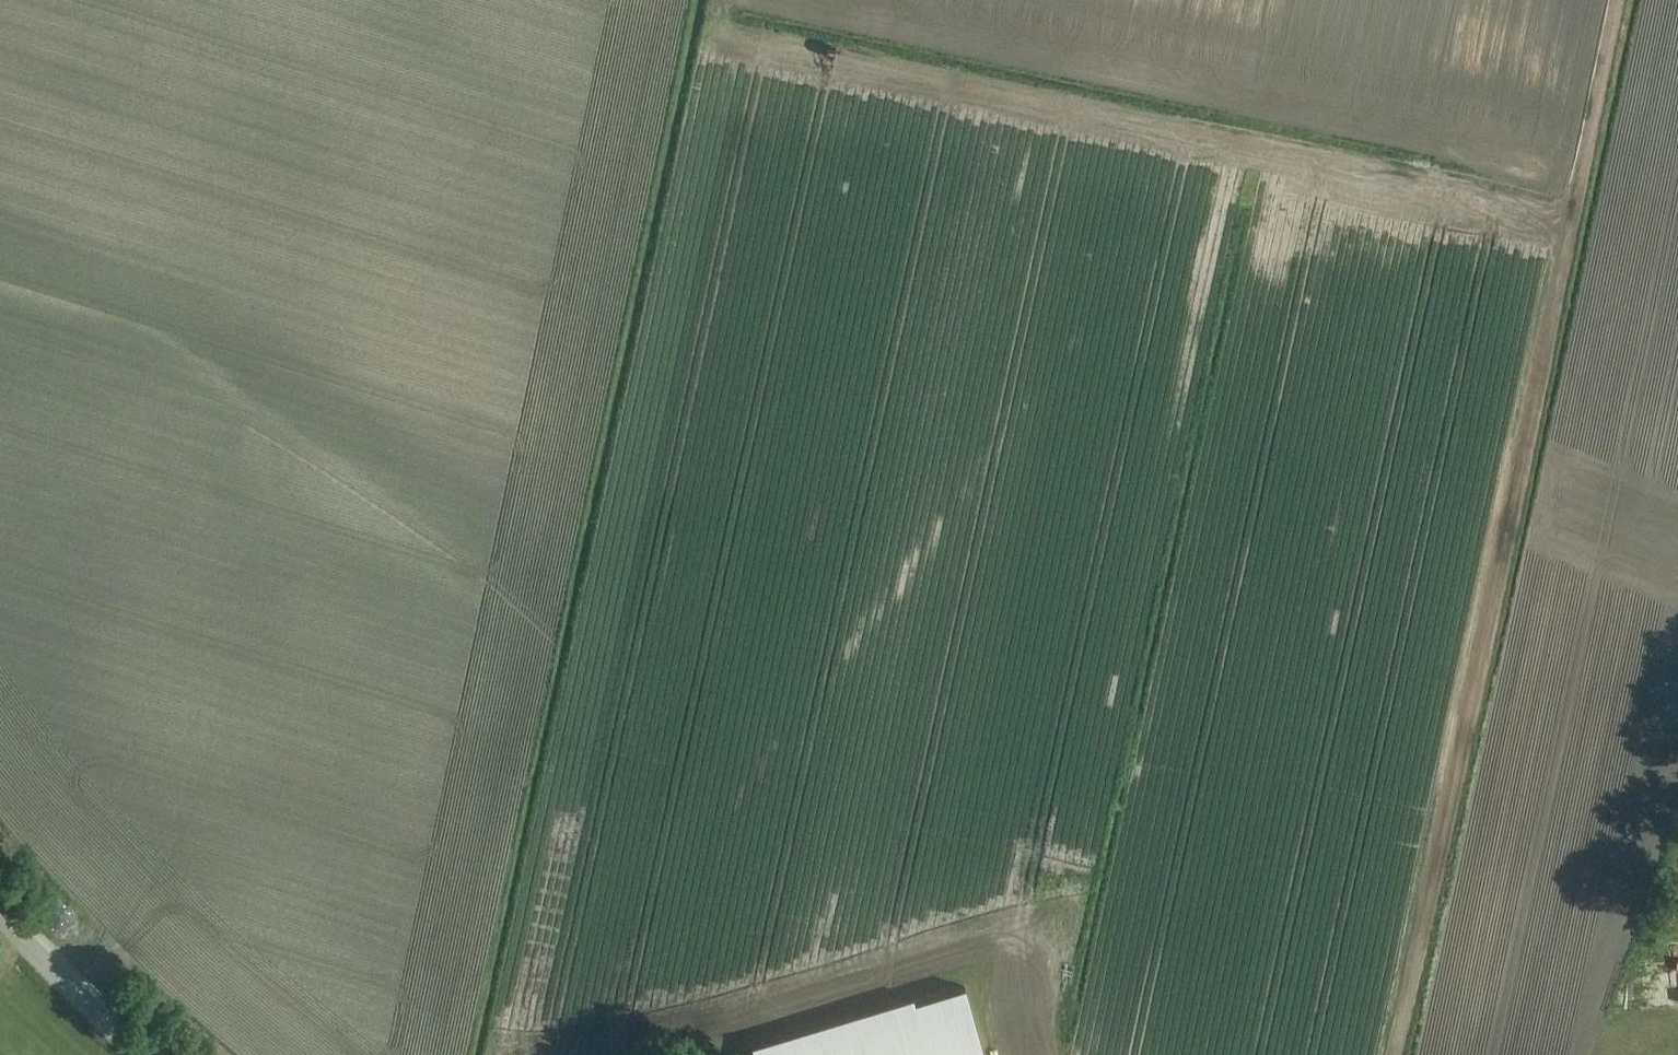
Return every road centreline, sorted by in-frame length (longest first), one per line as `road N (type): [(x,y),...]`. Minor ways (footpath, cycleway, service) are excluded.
road 1 (track): [(1413,1054),(1635,0)]
road 2 (unclassified): [(149,1054),(0,915)]

